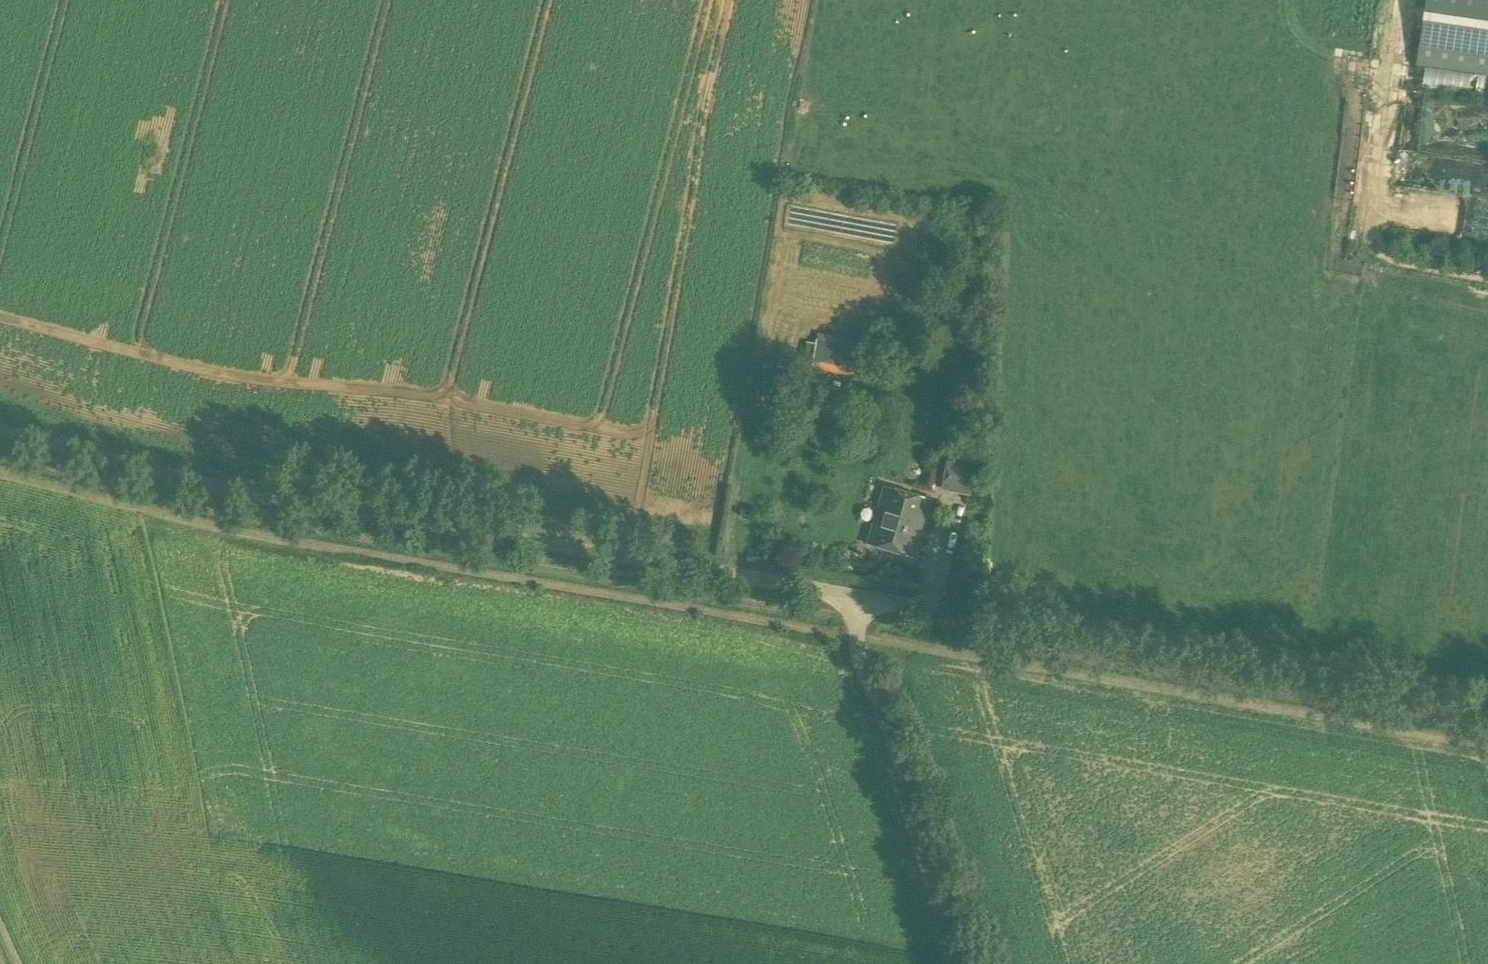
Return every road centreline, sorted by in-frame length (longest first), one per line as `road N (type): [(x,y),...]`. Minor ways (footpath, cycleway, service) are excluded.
road 1 (unclassified): [(864,588),(132,481),(0,434)]
road 2 (unclassified): [(864,588),(1285,672),(1487,693)]
road 3 (unclassified): [(970,963),(862,662),(864,588)]

